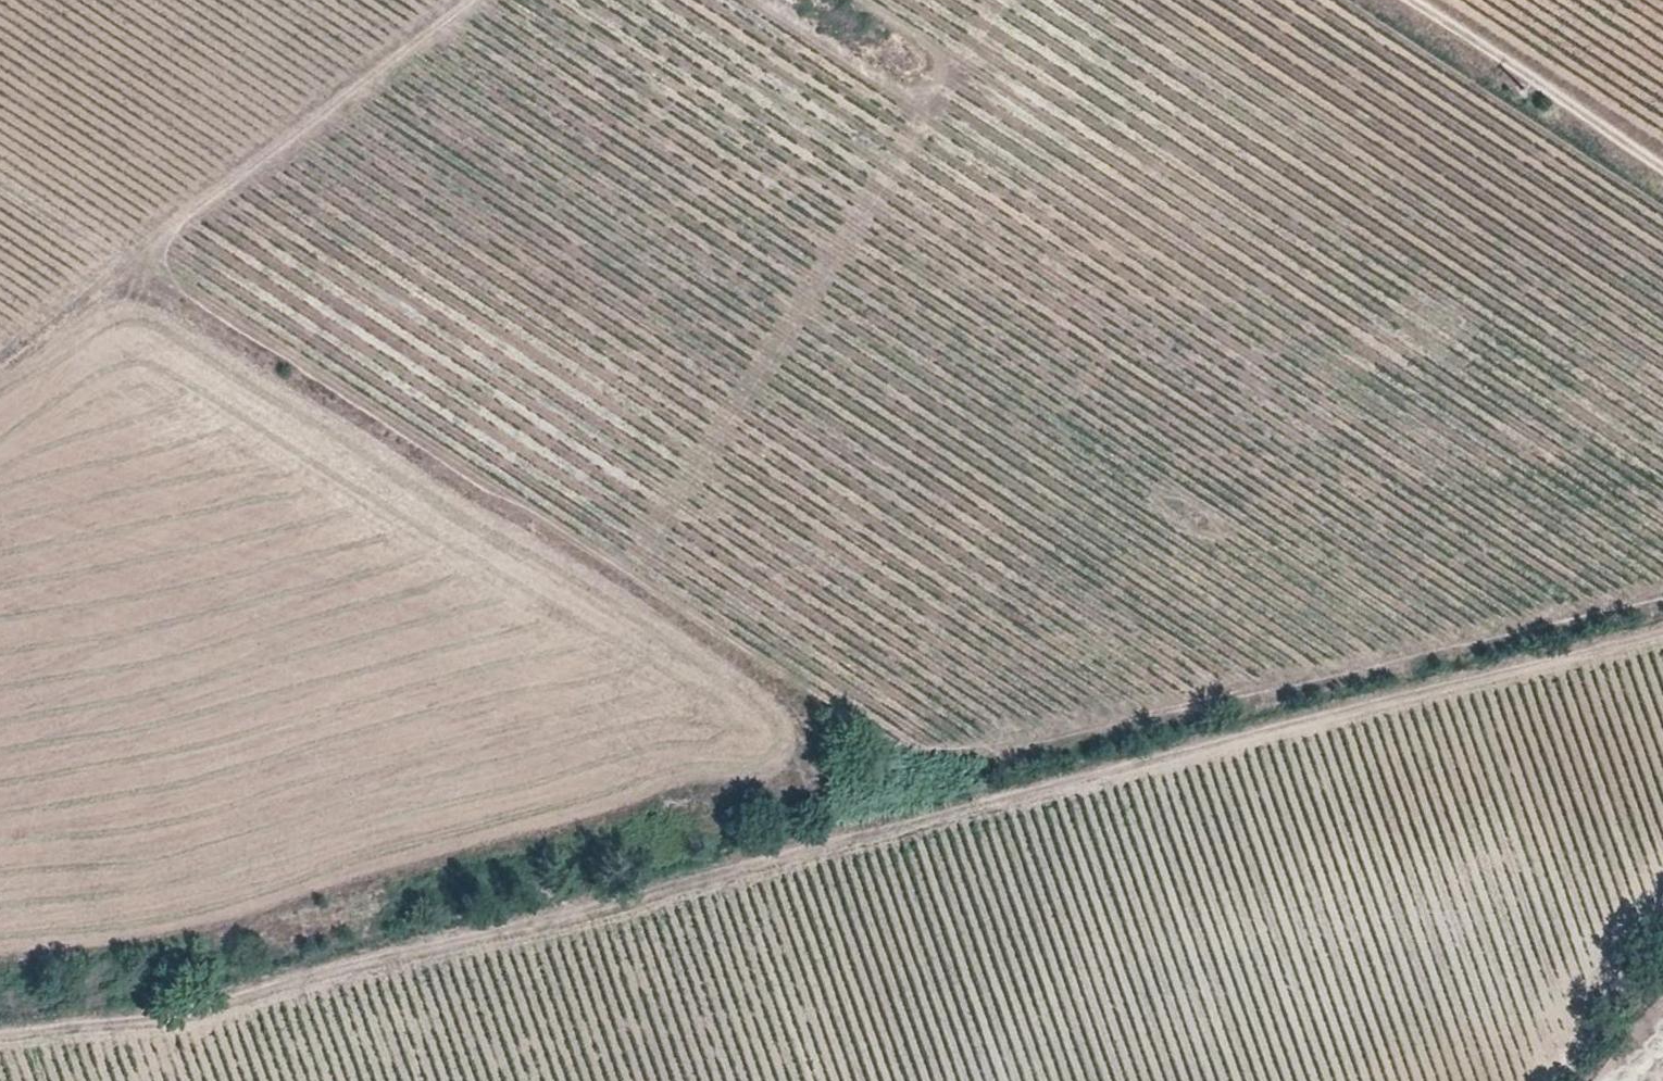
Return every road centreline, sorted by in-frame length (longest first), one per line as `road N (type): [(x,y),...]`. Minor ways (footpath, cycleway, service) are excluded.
road 1 (track): [(1662,169),(1403,0)]
road 2 (track): [(1542,1080),(1616,959),(1662,899)]

